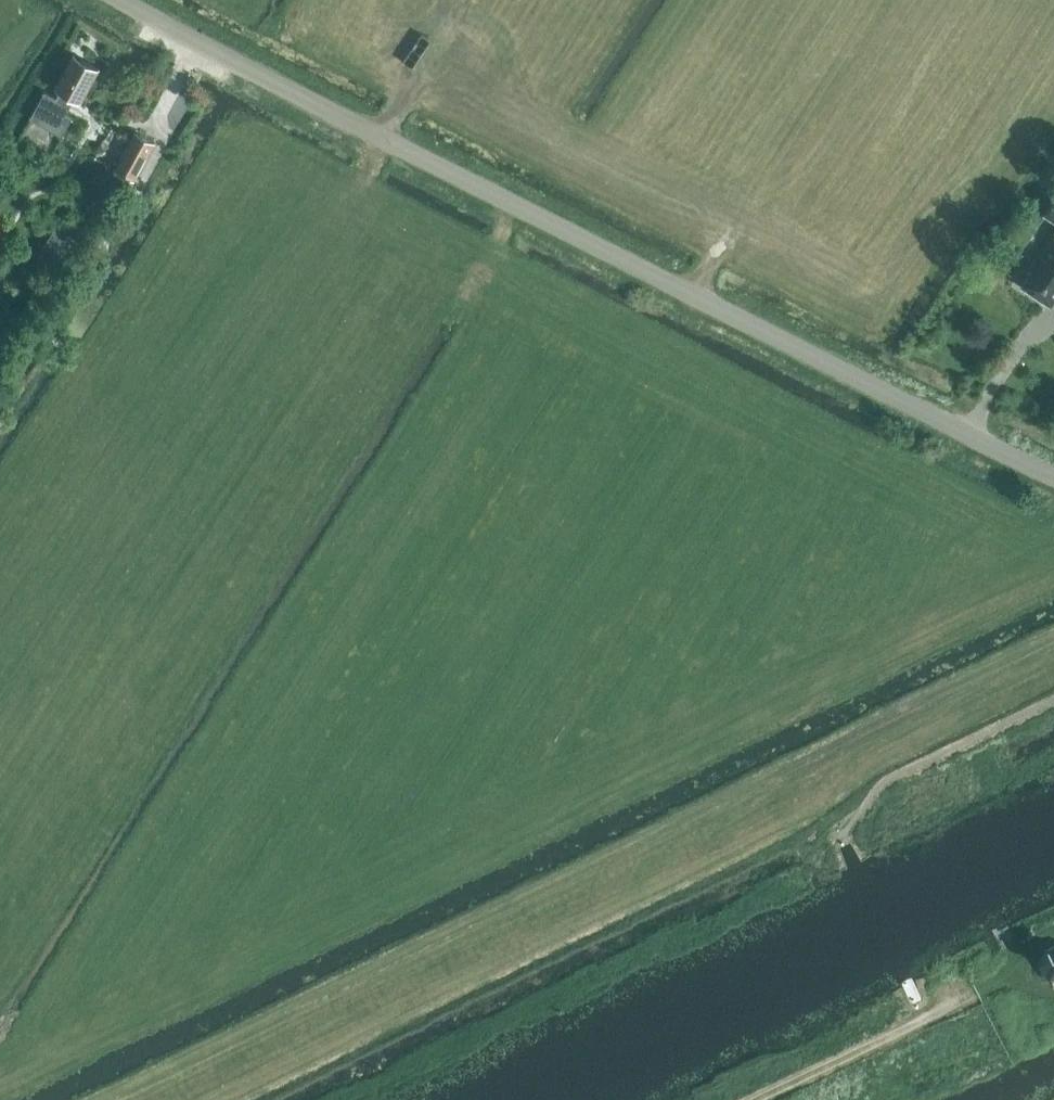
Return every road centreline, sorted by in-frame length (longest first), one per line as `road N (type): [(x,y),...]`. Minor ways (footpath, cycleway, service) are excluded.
road 1 (unclassified): [(1053,478),(341,131),(106,0)]

